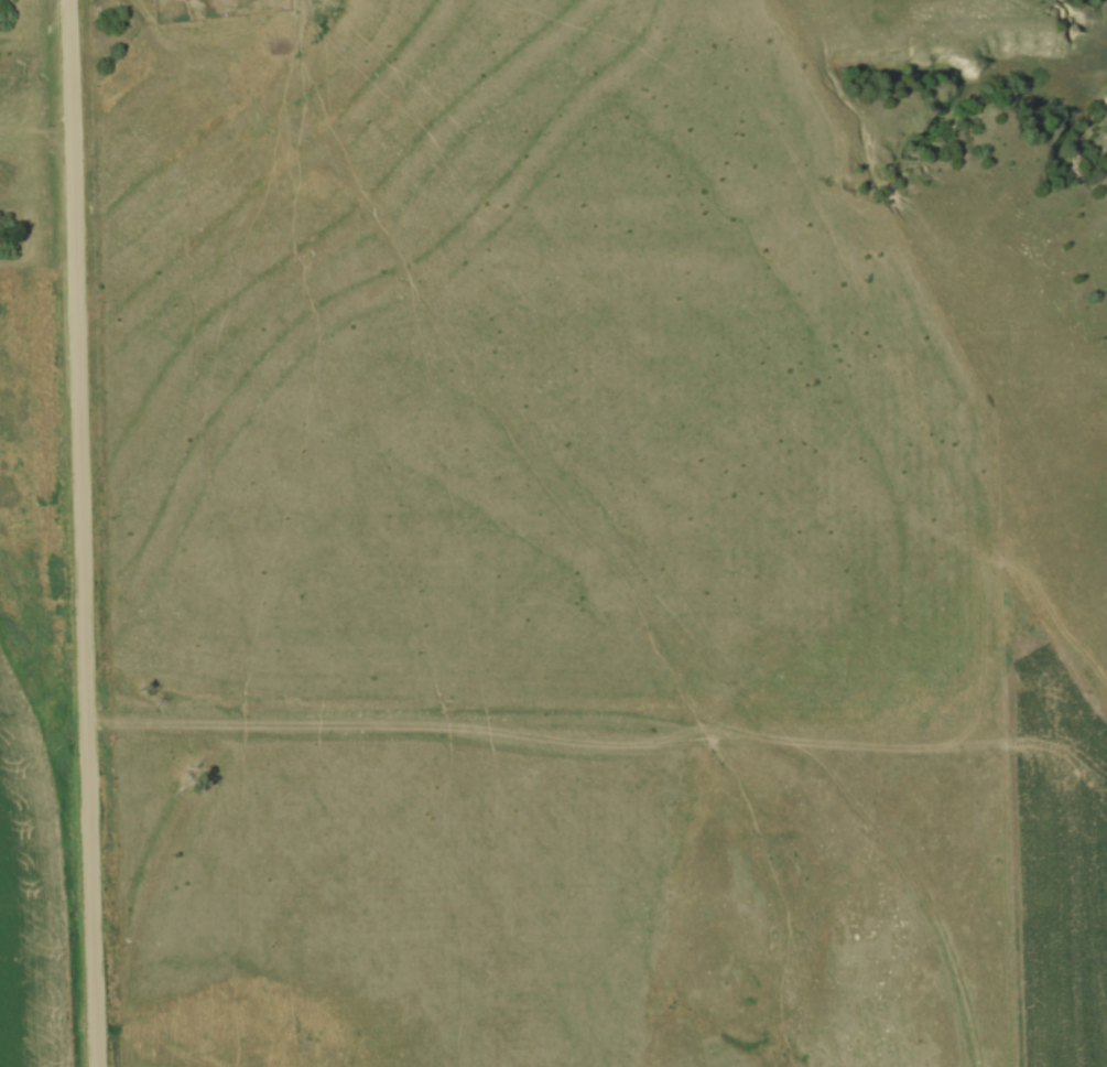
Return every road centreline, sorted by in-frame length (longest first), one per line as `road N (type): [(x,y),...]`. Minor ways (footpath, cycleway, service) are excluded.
road 1 (residential): [(96,1066),(69,0)]

